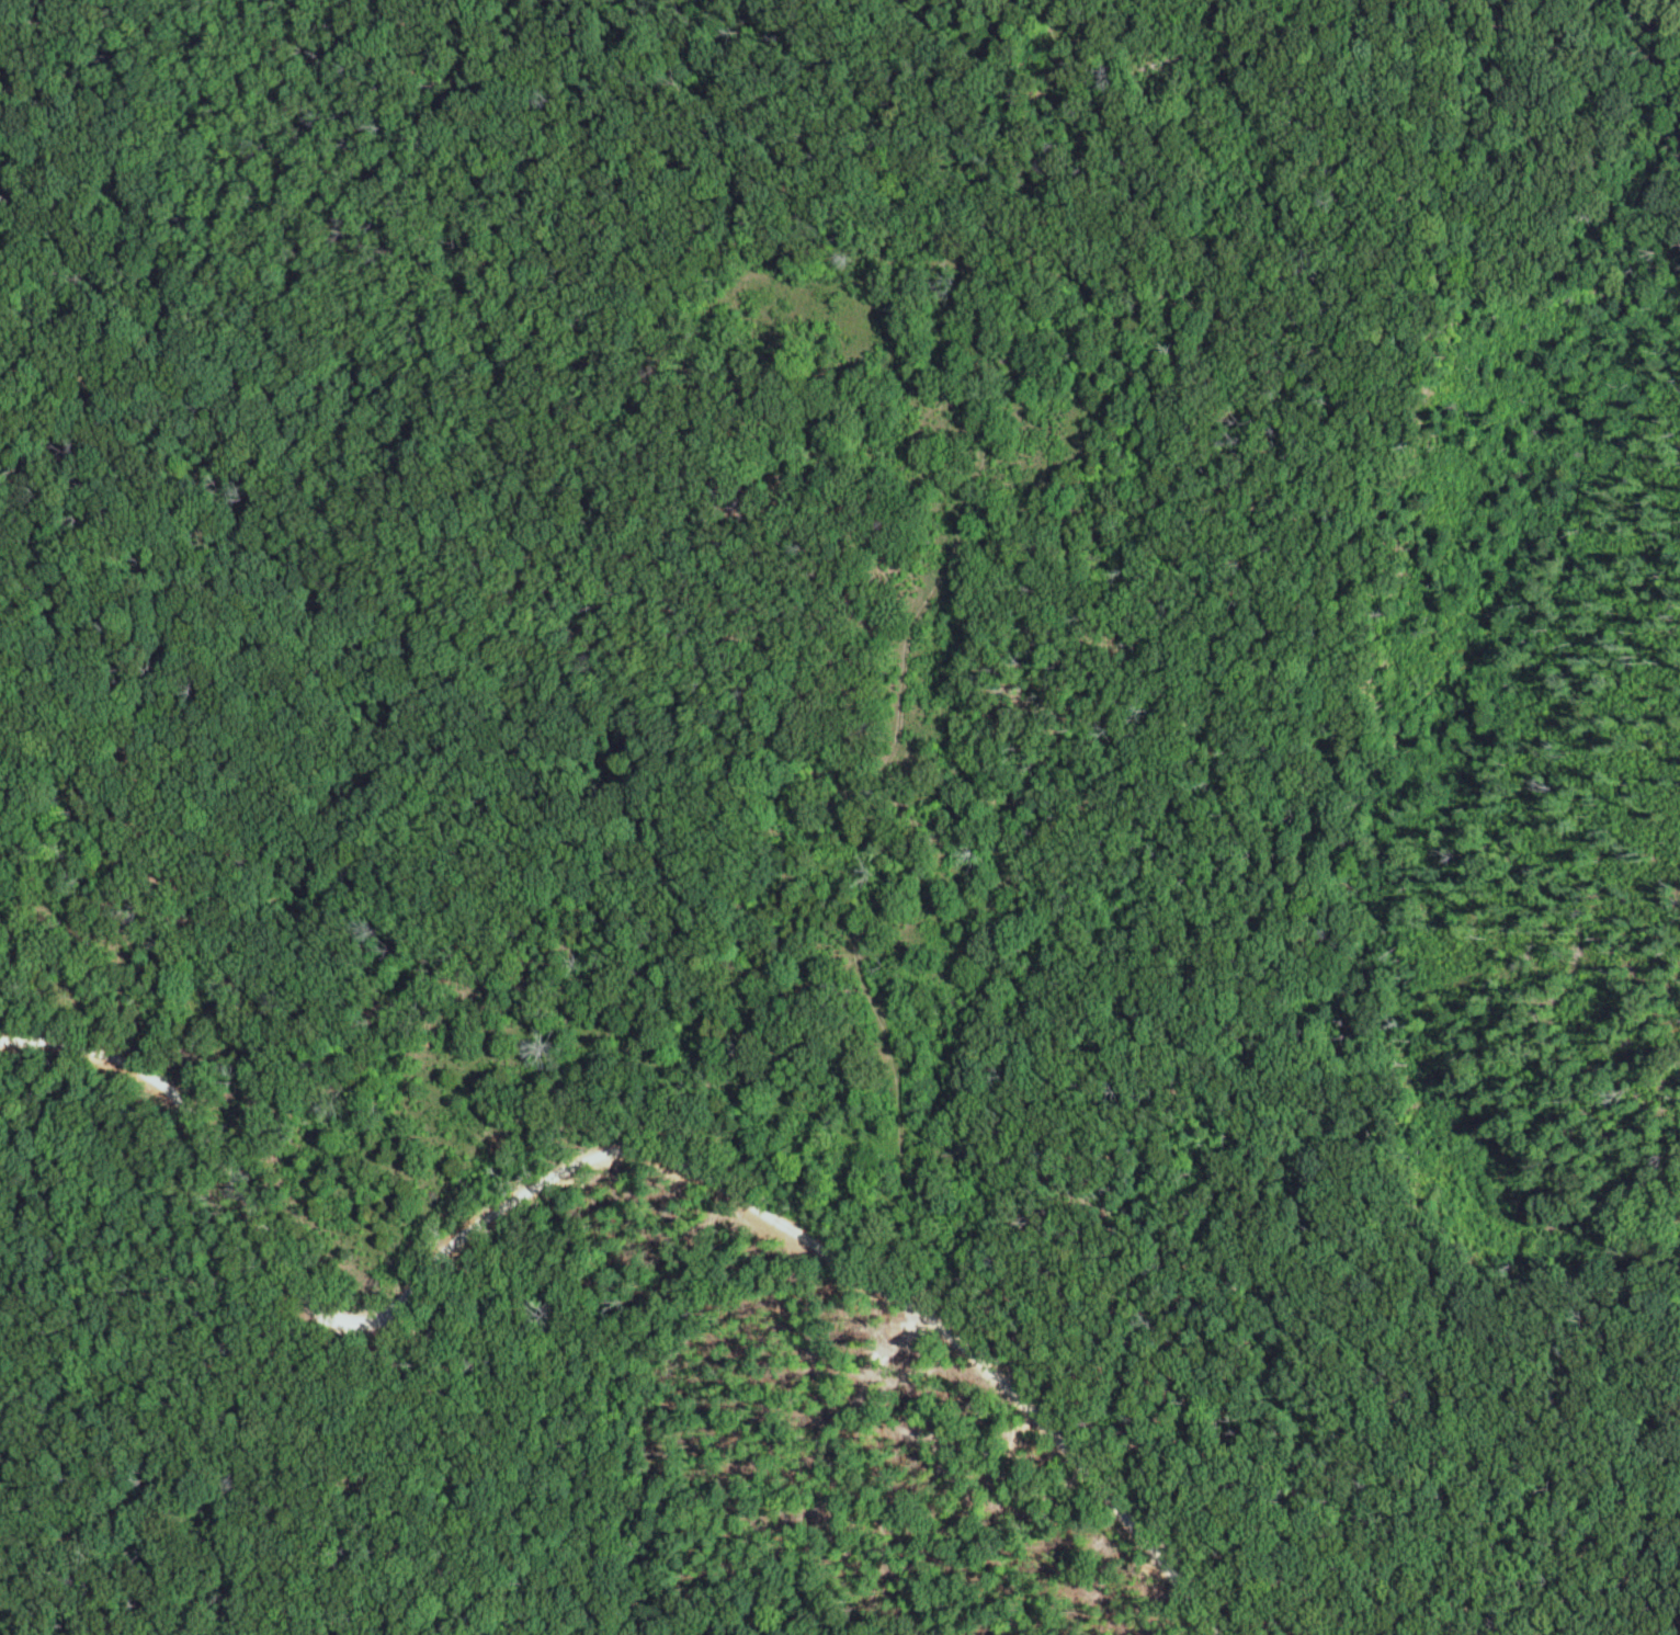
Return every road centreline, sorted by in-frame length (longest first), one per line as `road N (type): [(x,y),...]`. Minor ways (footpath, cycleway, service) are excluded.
road 1 (track): [(0,1065),(128,1078),(196,1101),(227,1207),(273,1298),(298,1324),(342,1336),(398,1307),(458,1188),(500,1144),(659,1138),(720,1165),(911,1306),(1023,1405),(1221,1634)]

